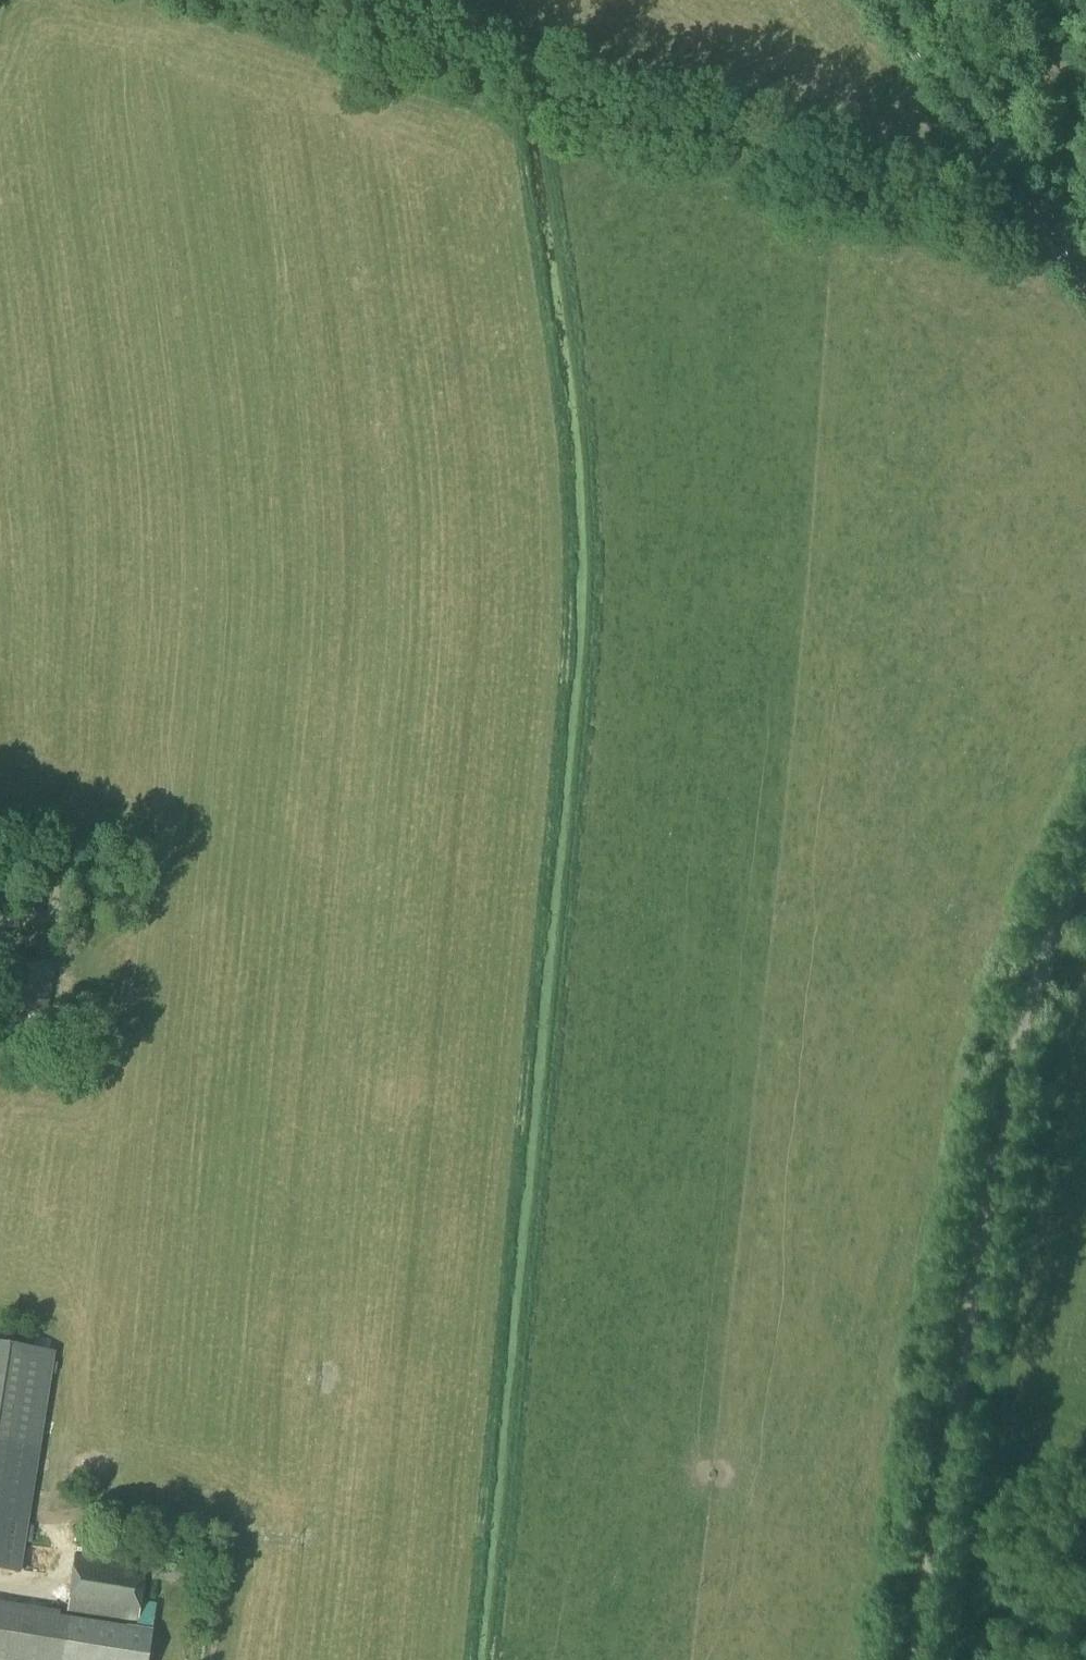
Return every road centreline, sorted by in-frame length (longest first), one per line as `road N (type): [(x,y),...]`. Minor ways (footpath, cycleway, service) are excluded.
road 1 (unclassified): [(913,1659),(1026,990),(1085,854)]
road 2 (tertiary): [(1085,274),(887,0)]

